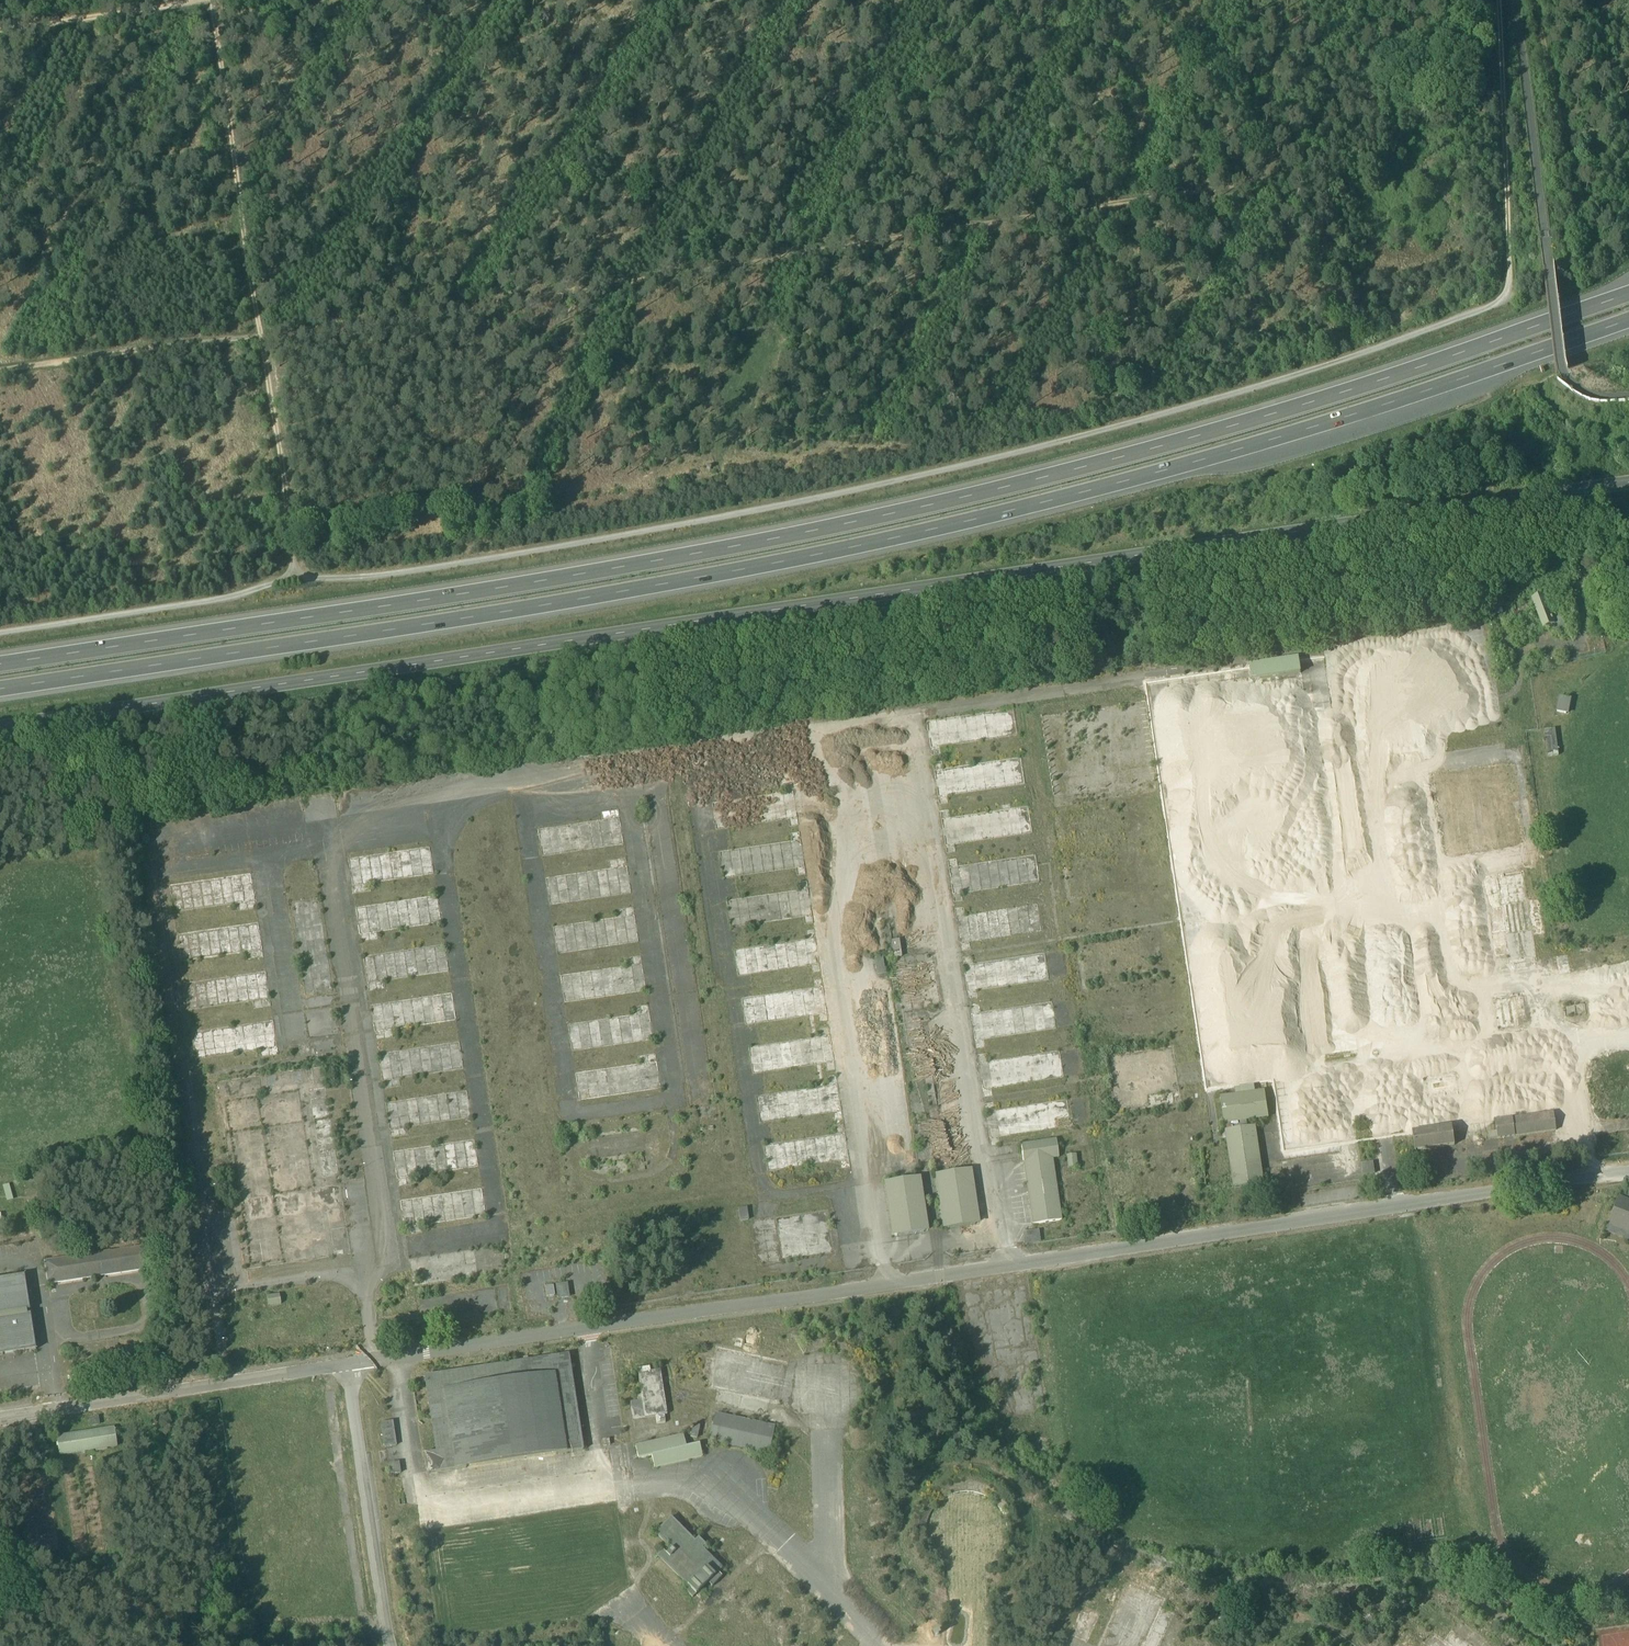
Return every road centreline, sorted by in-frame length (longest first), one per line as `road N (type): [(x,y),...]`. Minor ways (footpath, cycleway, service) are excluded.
road 1 (motorway): [(1628,295),(1271,416),(937,505),(591,573),(0,665)]
road 2 (motorway): [(0,690),(506,613),(961,523),(1216,457),(1628,321)]
road 3 (tertiary): [(0,728),(1628,483)]
road 4 (track): [(1498,0),(1512,285),(1482,313),(992,460),(526,552),(357,577),(296,576)]
road 5 (track): [(209,0),(258,338)]
road 6 (track): [(296,576),(233,598),(0,633)]
road 7 (track): [(258,338),(296,576)]
road 8 (track): [(0,31),(198,0)]
road 9 (track): [(1628,130),(1576,134),(1559,118),(1534,0)]

